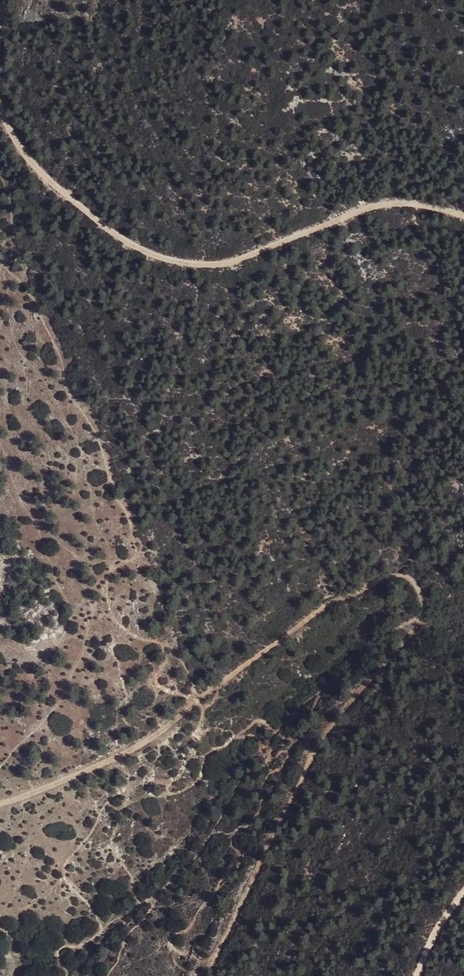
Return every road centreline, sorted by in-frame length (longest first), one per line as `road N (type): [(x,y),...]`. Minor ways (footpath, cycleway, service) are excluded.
road 1 (track): [(0,105),(46,177),(137,250),(172,260),(240,260),(394,206),(463,217)]

